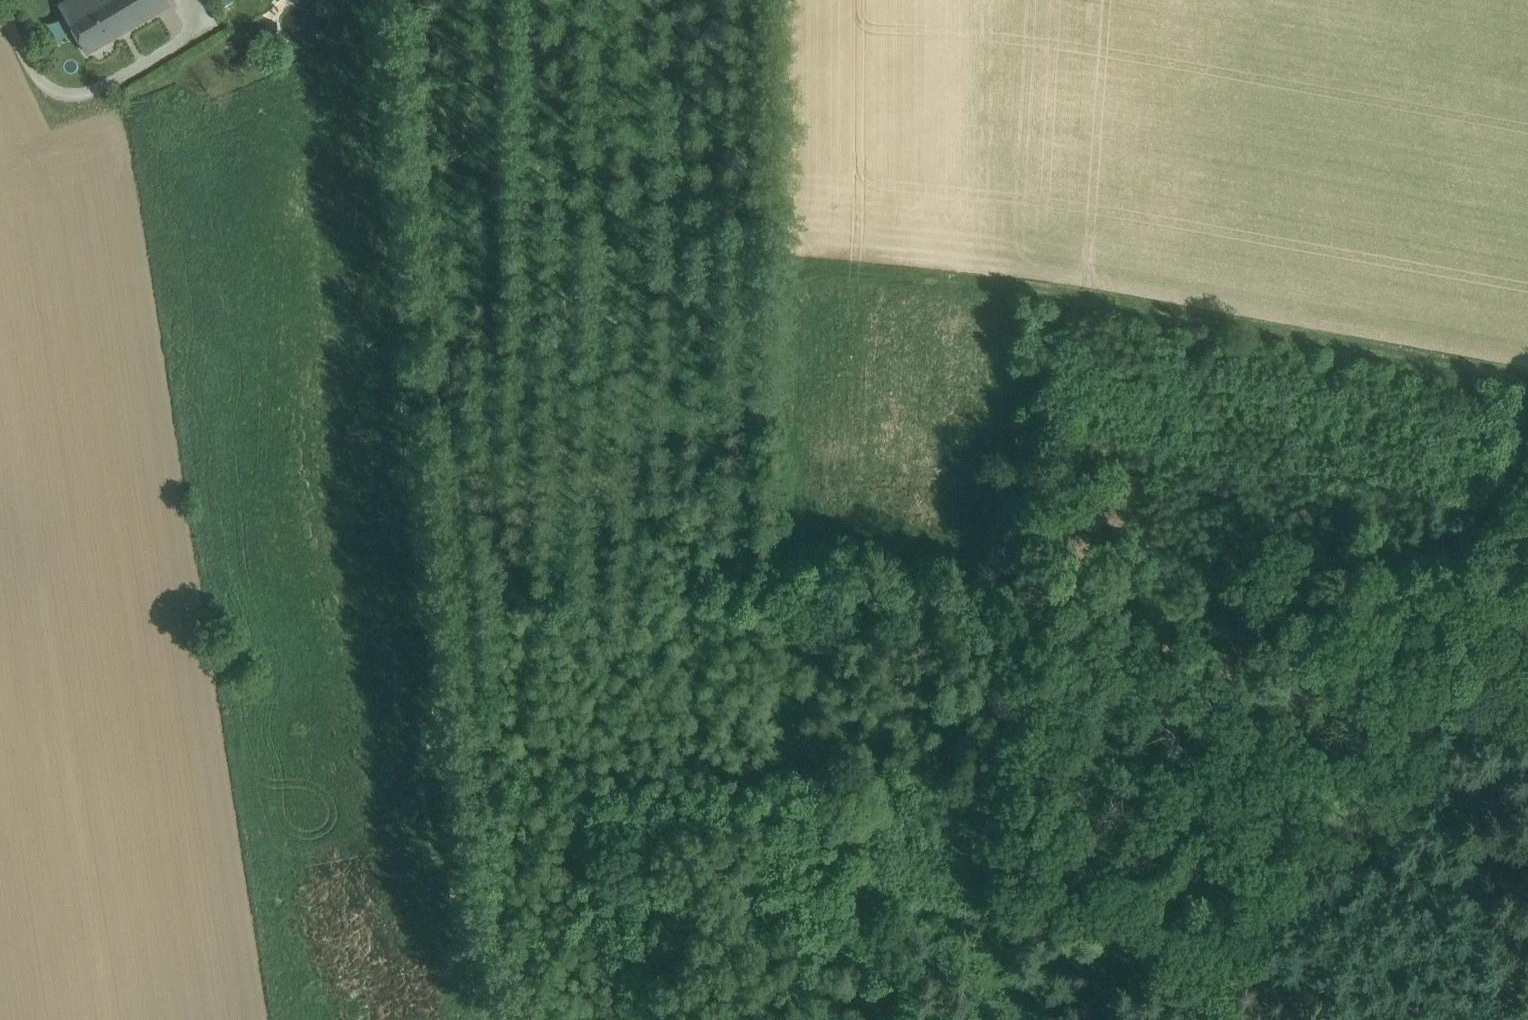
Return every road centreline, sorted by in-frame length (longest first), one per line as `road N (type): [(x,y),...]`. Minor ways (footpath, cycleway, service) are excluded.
road 1 (track): [(1018,288),(1527,379)]

